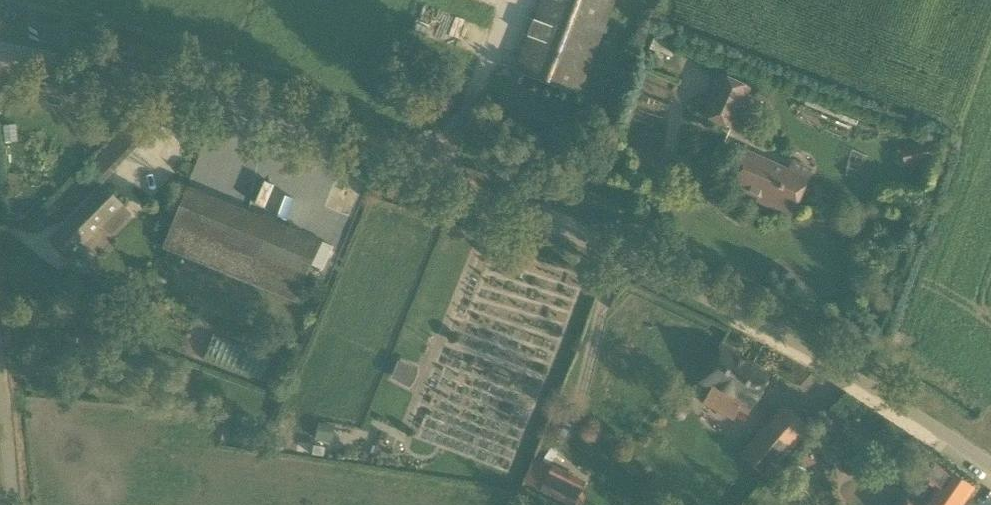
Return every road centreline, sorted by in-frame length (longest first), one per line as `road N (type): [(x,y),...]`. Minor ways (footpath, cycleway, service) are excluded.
road 1 (unclassified): [(990,475),(924,426),(521,219),(382,157),(178,96),(0,60)]
road 2 (unclassified): [(14,504),(0,381)]

